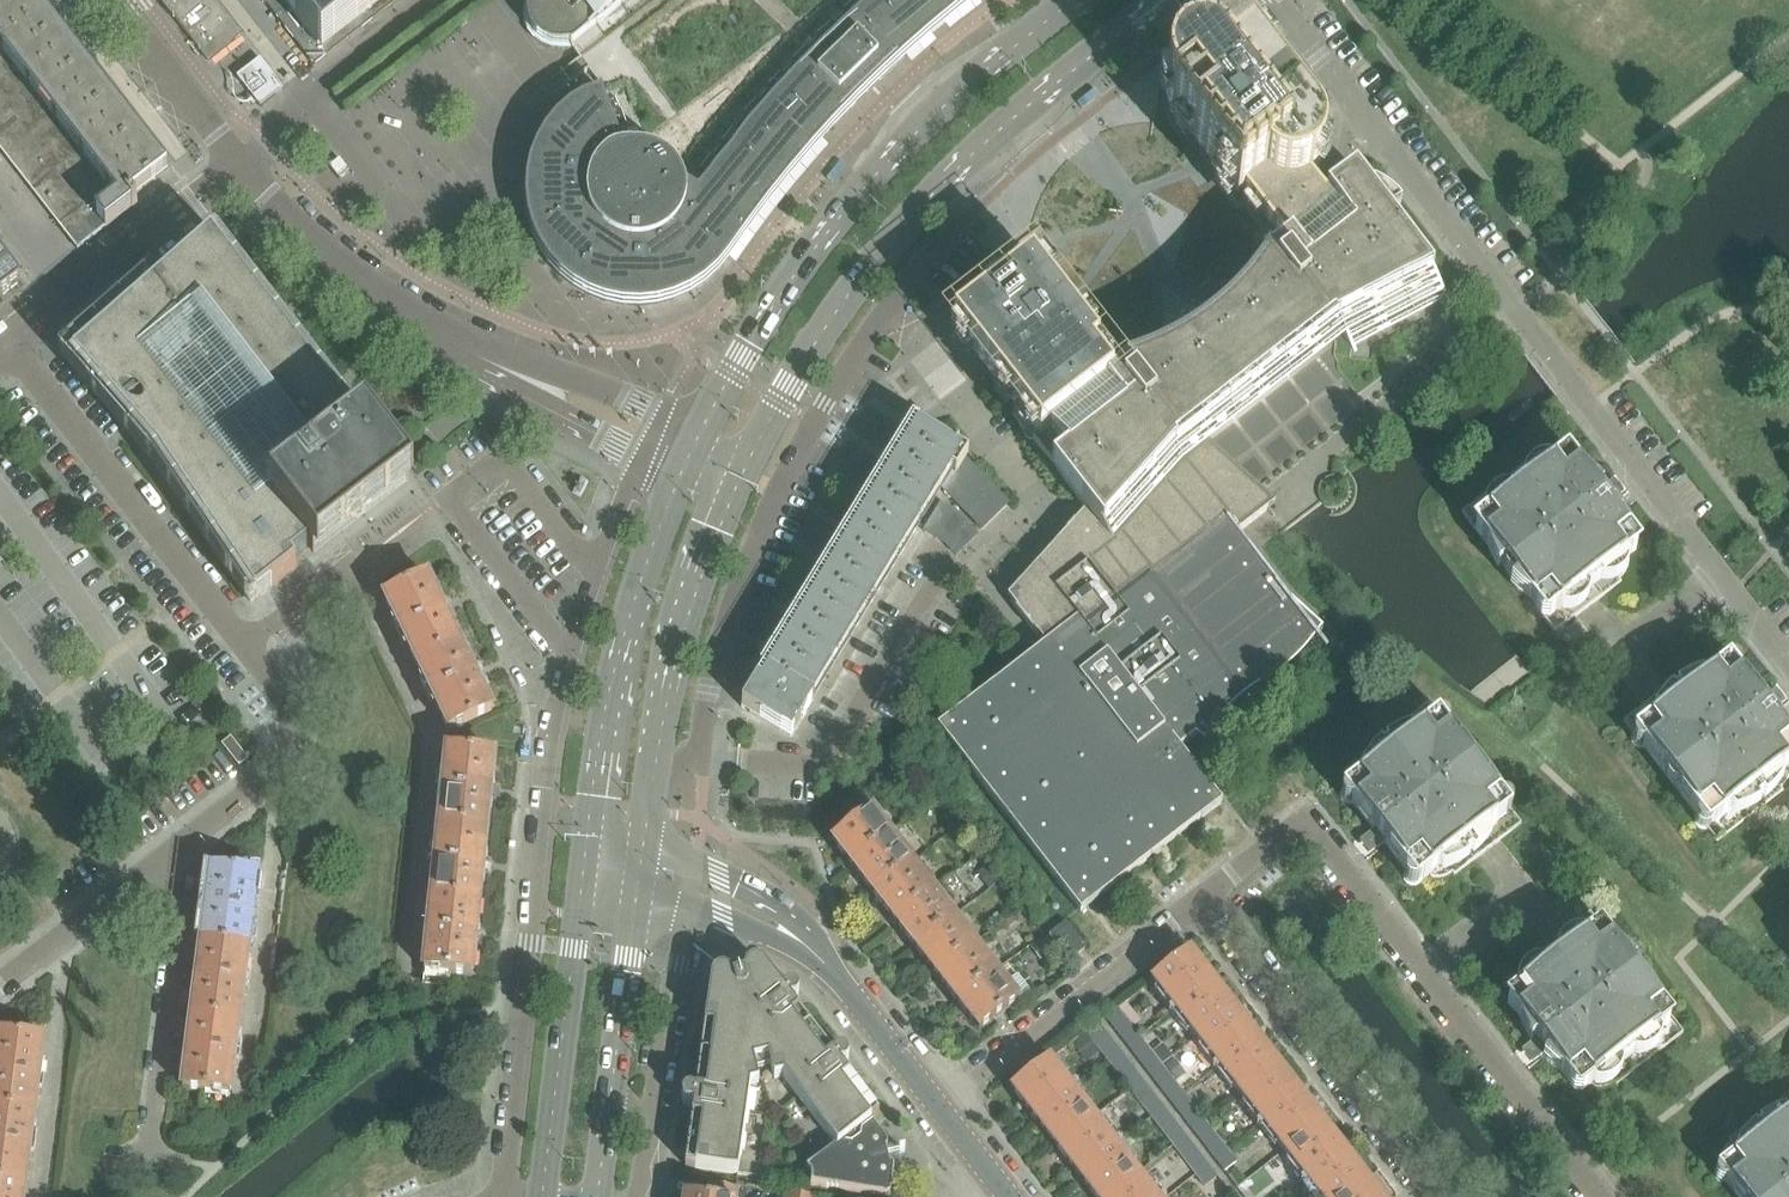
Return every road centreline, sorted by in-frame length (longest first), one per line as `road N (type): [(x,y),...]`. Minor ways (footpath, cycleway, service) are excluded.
road 1 (residential): [(1788,664),(1272,0)]
road 2 (residential): [(655,433),(594,575),(561,688),(500,1196)]
road 3 (secondary): [(744,470),(805,360),(880,256),(1027,108),(1169,0)]
road 4 (secondary): [(1083,0),(966,86),(850,203),(761,324),(693,447)]
road 5 (residential): [(655,433),(384,314),(239,167)]
road 6 (residential): [(1597,1196),(1306,818)]
road 7 (secondary): [(693,447),(617,658),(583,864)]
road 8 (secondary): [(643,874),(686,627),(744,470)]
road 9 (tertiary): [(937,1107),(812,952),(735,899),(643,874)]
road 10 (residential): [(8,341),(243,646)]
road 11 (residential): [(1202,896),(1434,1196)]
road 12 (residential): [(0,986),(272,774)]
road 13 (residential): [(937,1107),(1202,896)]
road 14 (secondary): [(583,864),(541,1196)]
road 15 (secondary): [(616,1088),(643,874)]
road 16 (residential): [(239,167),(112,0)]
road 17 (residential): [(243,646),(286,698),(291,719),(272,774)]
road 18 (residential): [(76,291),(193,204)]
road 19 (residential): [(349,566),(243,646)]
road 20 (residential): [(651,1138),(672,1009)]
road 21 (residential): [(1202,896),(1306,818)]
road 22 (residential): [(76,291),(0,192)]

